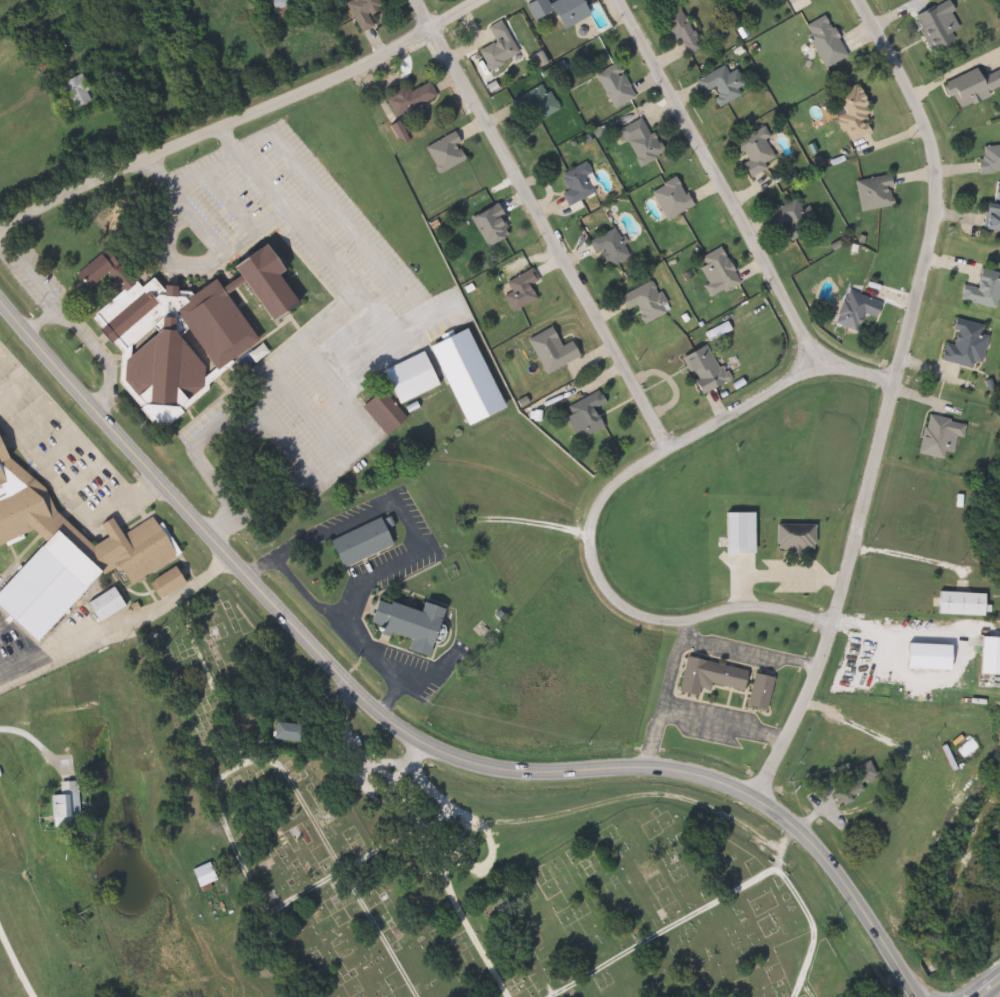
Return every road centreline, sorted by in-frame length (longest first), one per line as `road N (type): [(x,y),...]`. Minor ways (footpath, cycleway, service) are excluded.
road 1 (secondary): [(0,302),(394,729),(485,767),(644,765),(721,782),(802,836),(918,996)]
road 2 (residential): [(853,0),(916,114),(929,199),(820,649),(748,797)]
road 3 (residential): [(827,624),(751,609),(671,621),(637,613),(618,603),(595,570),(588,551),(593,509),(621,476),(803,368),(817,364),(890,383)]
road 4 (residential): [(478,0),(320,84),(0,217)]
road 5 (residential): [(666,450),(412,0)]
road 6 (residential): [(817,364),(613,0)]

